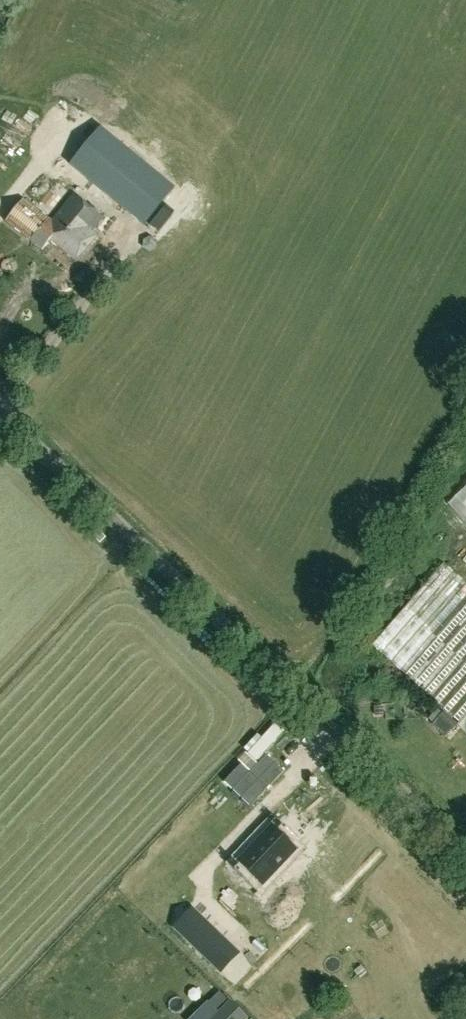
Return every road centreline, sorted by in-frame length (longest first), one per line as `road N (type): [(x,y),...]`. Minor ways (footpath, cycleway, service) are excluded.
road 1 (unclassified): [(465,859),(0,416)]

